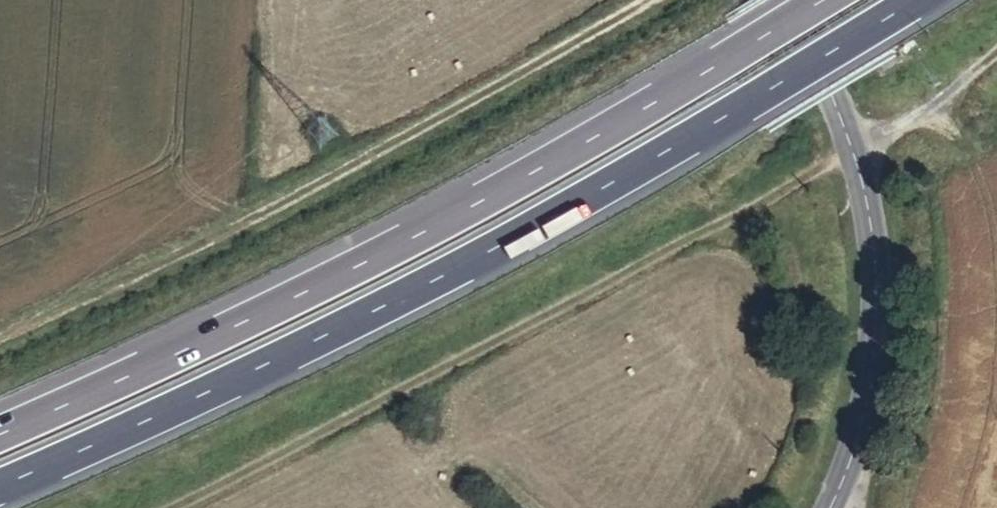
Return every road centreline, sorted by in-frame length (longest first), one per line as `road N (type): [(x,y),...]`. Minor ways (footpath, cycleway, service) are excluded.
road 1 (motorway): [(0,493),(467,271),(925,0)]
road 2 (motorway): [(817,0),(489,193),(0,427)]
road 3 (tertiary): [(790,0),(860,187),(870,247),(858,385),(818,507)]
road 4 (track): [(849,154),(909,121),(996,52)]

